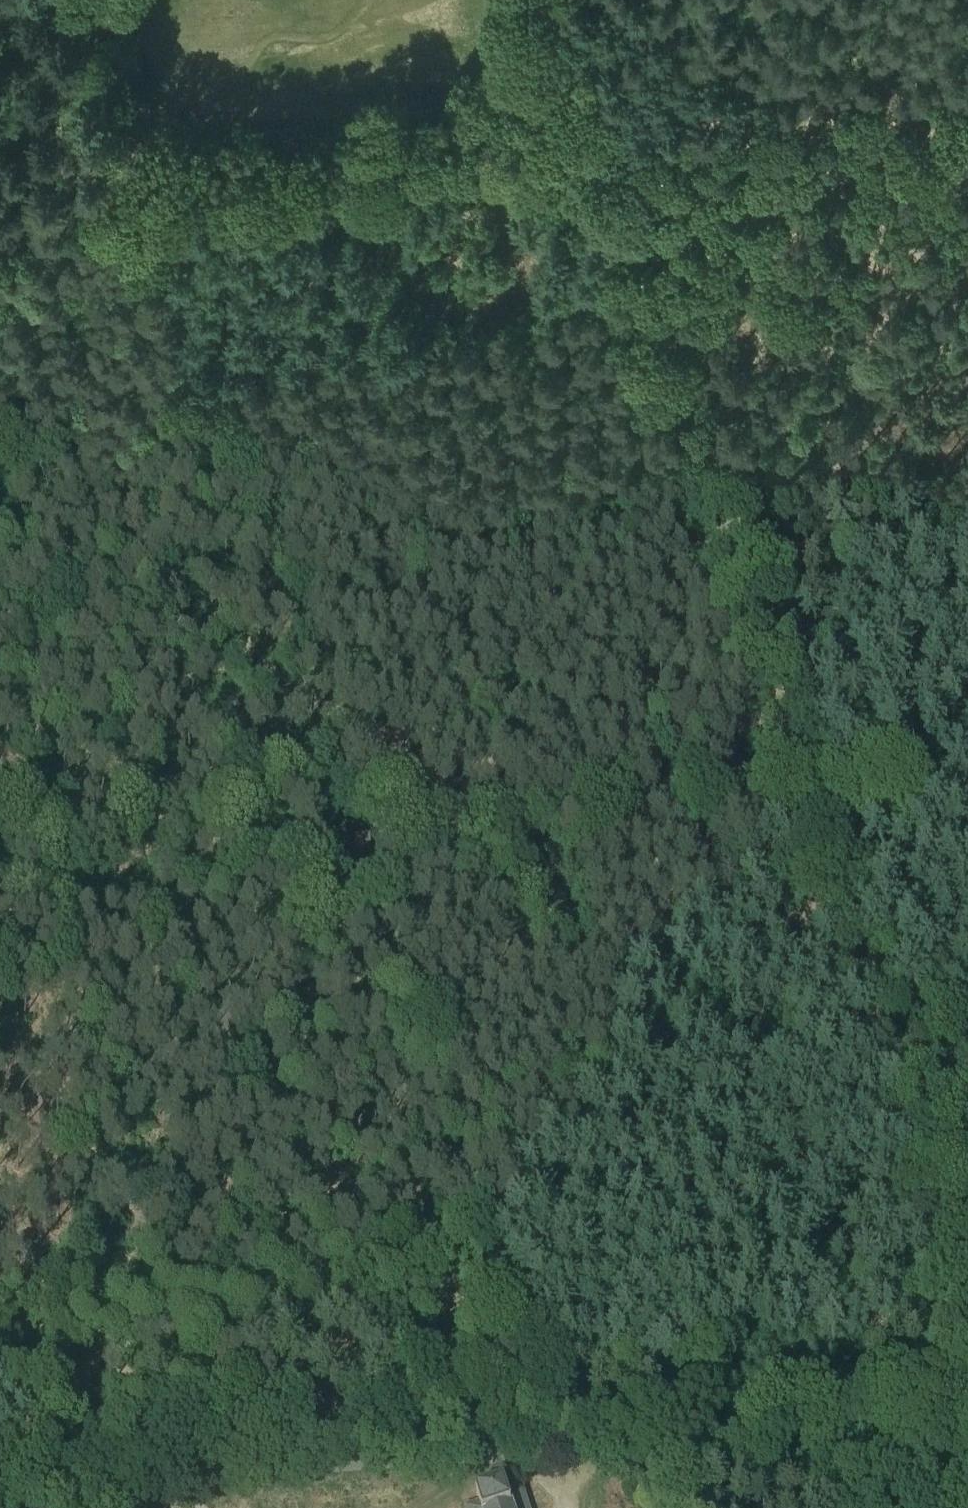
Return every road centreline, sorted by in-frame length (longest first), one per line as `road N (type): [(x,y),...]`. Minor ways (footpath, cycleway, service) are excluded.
road 1 (unclassified): [(732,1450),(138,1472),(119,1475),(122,1507)]
road 2 (track): [(967,1432),(732,1450)]
road 3 (residential): [(852,1507),(732,1450)]

